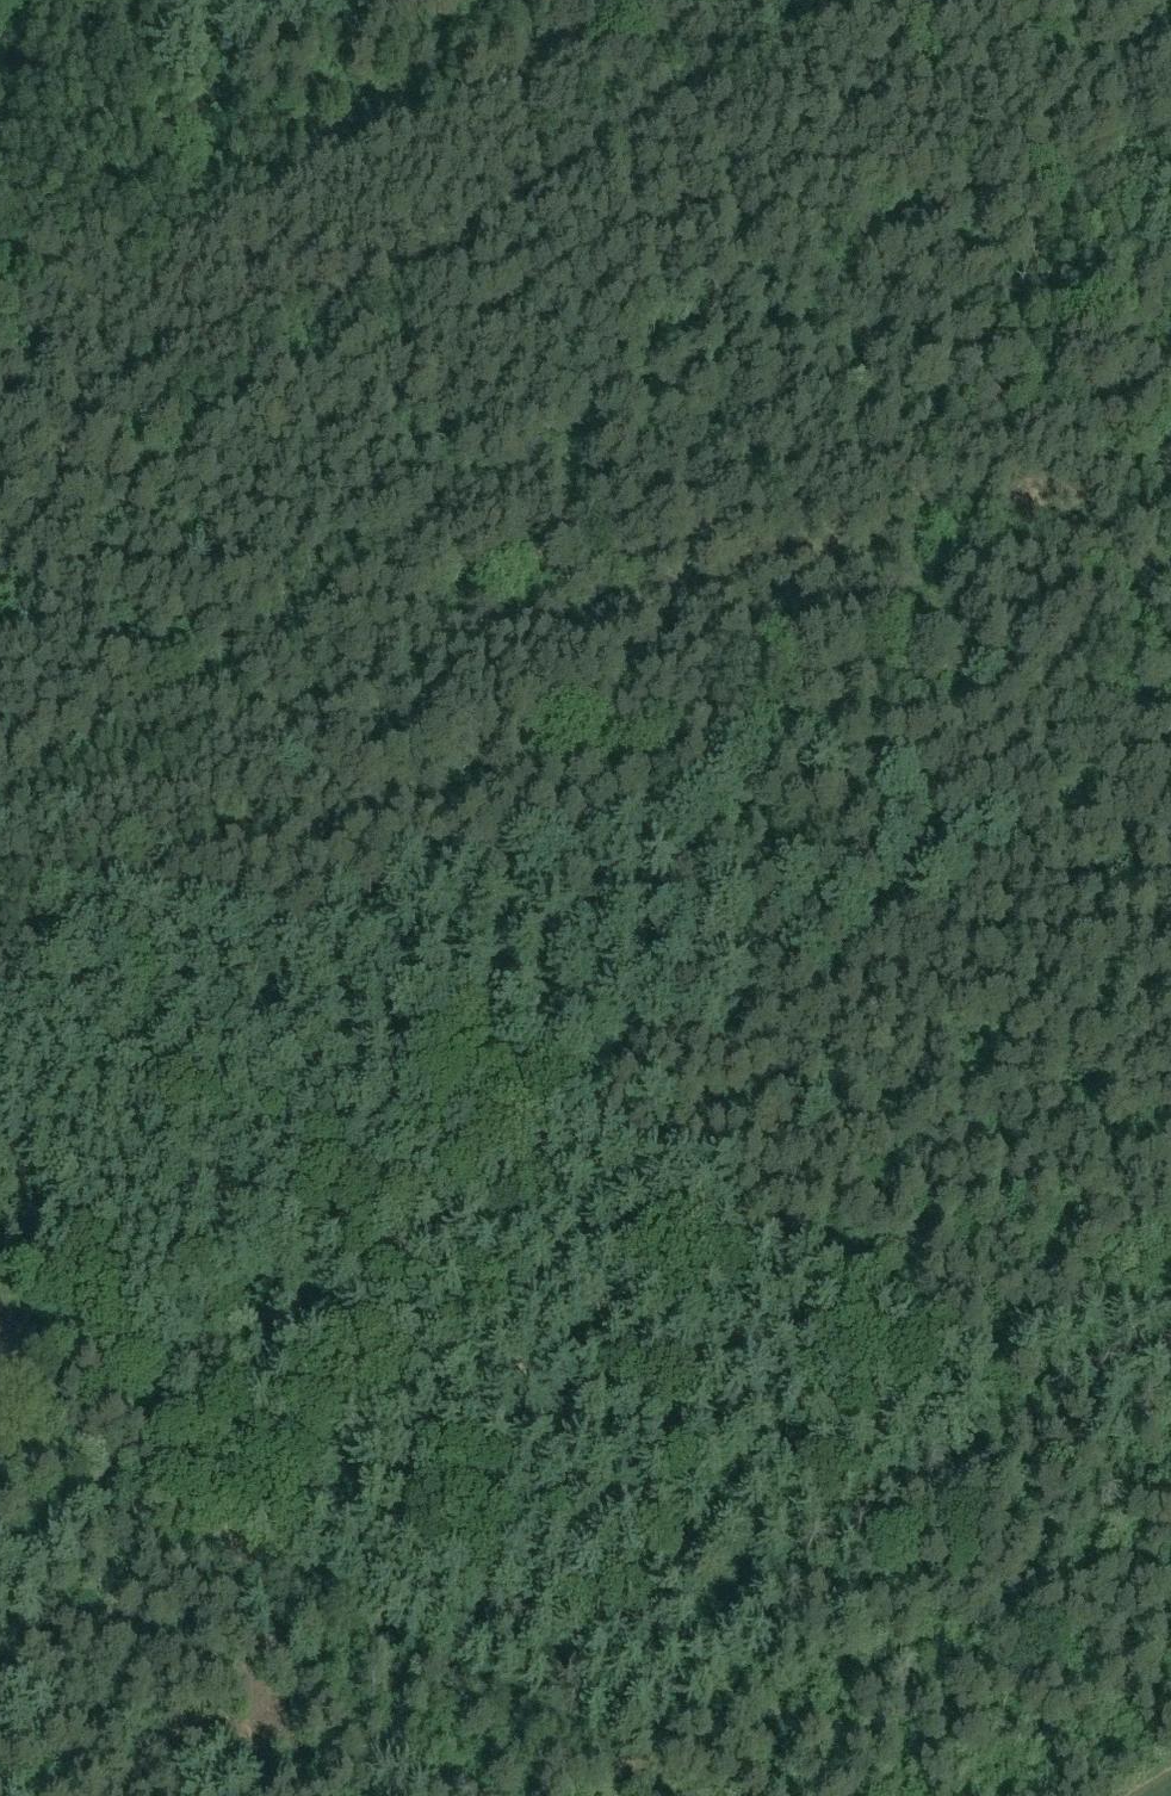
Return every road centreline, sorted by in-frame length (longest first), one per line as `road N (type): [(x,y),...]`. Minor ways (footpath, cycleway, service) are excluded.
road 1 (track): [(635,1795),(32,1453),(0,1466)]
road 2 (track): [(0,163),(30,56),(77,23),(144,0)]

